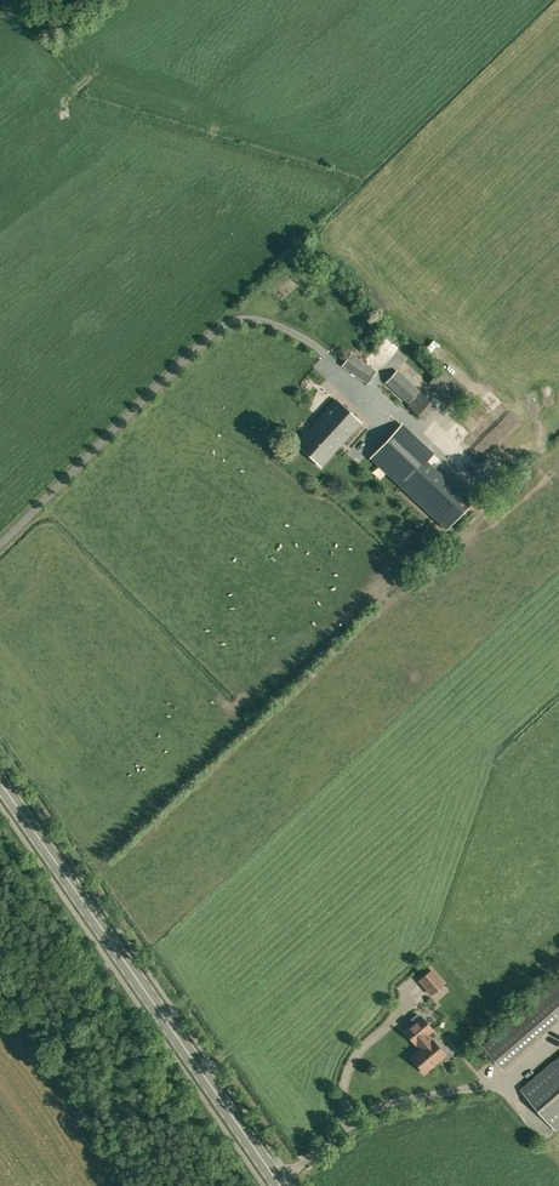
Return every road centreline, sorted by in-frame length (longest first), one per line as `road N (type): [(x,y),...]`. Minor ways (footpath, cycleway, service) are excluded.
road 1 (secondary): [(280,1185),(0,782)]

